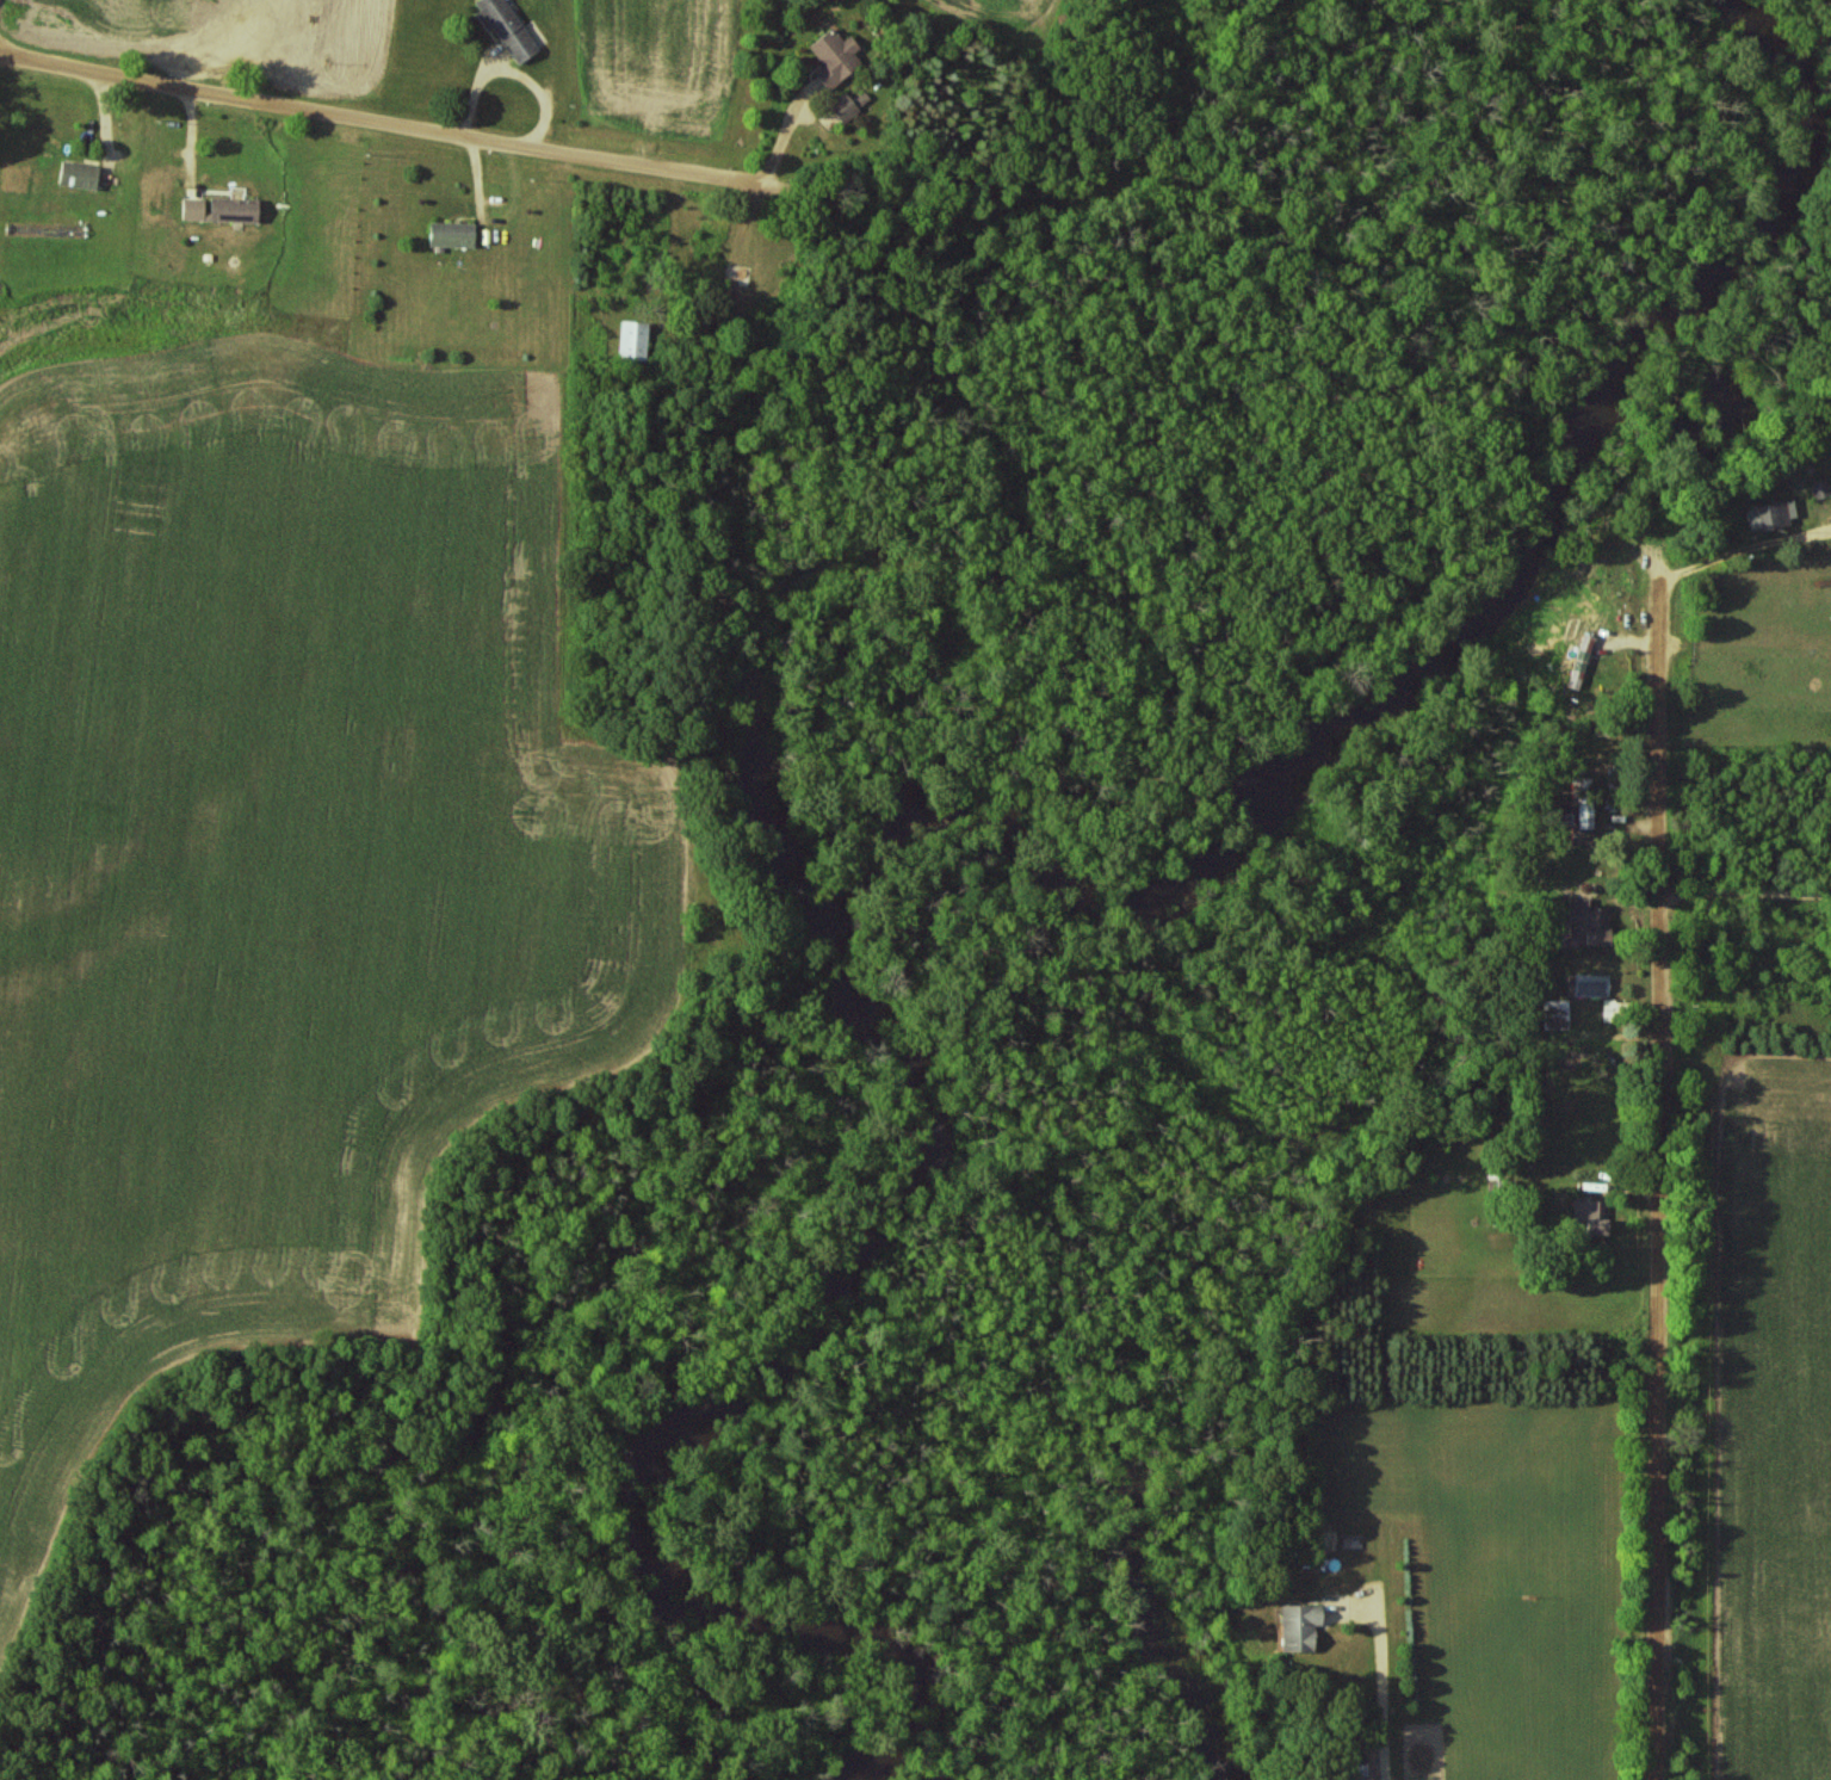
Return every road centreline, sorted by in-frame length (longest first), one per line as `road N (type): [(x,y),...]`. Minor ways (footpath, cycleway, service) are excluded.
road 1 (residential): [(1355,290),(0,58)]
road 2 (residential): [(1657,1779),(1658,562),(1641,530)]

